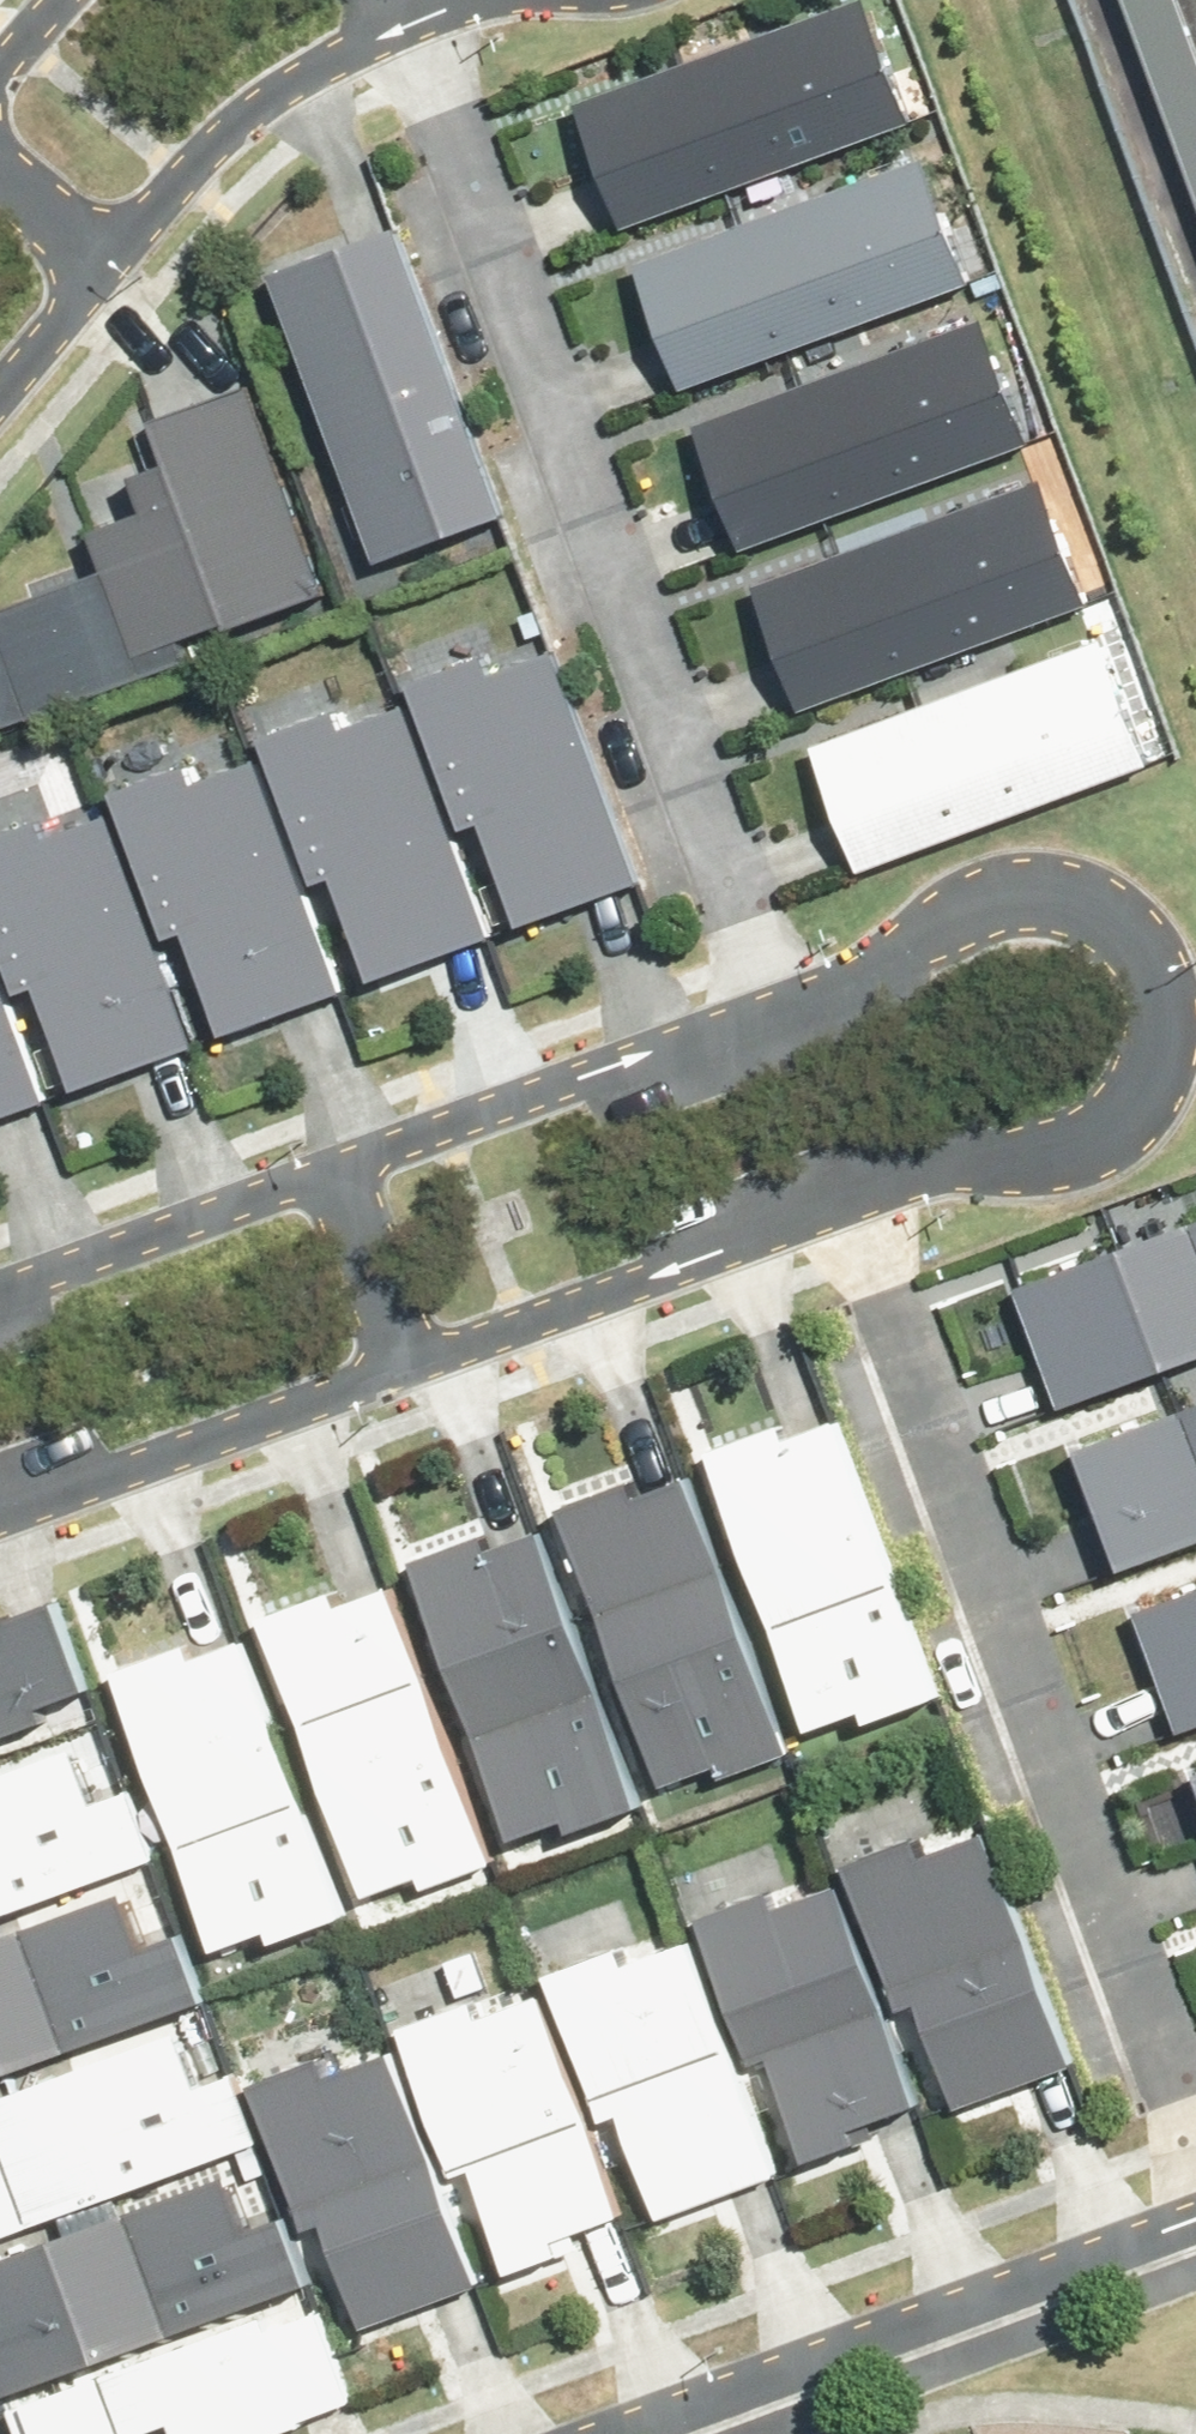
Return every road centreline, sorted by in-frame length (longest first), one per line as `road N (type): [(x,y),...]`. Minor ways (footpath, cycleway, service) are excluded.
road 1 (residential): [(434,14),(790,1021)]
road 2 (residential): [(844,1213),(1195,2115)]
road 3 (residential): [(790,1021),(913,959),(955,921),(1006,900),(1069,891),(1118,904),(1168,943),(1186,973),(1194,1032),(1184,1094),(1149,1148),(1083,1176),(941,1191),(844,1213)]
road 4 (residential): [(661,2433),(1195,2240)]
road 5 (residential): [(349,1175),(790,1021)]
road 6 (residential): [(844,1213),(421,1371)]
road 7 (residential): [(421,1371),(0,1532)]
road 8 (residential): [(434,14),(257,107),(107,263)]
road 9 (residential): [(0,1303),(349,1175)]
road 10 (residential): [(349,1175),(421,1371)]
road 11 (residential): [(107,263),(0,389)]
road 12 (residential): [(0,170),(107,263)]

